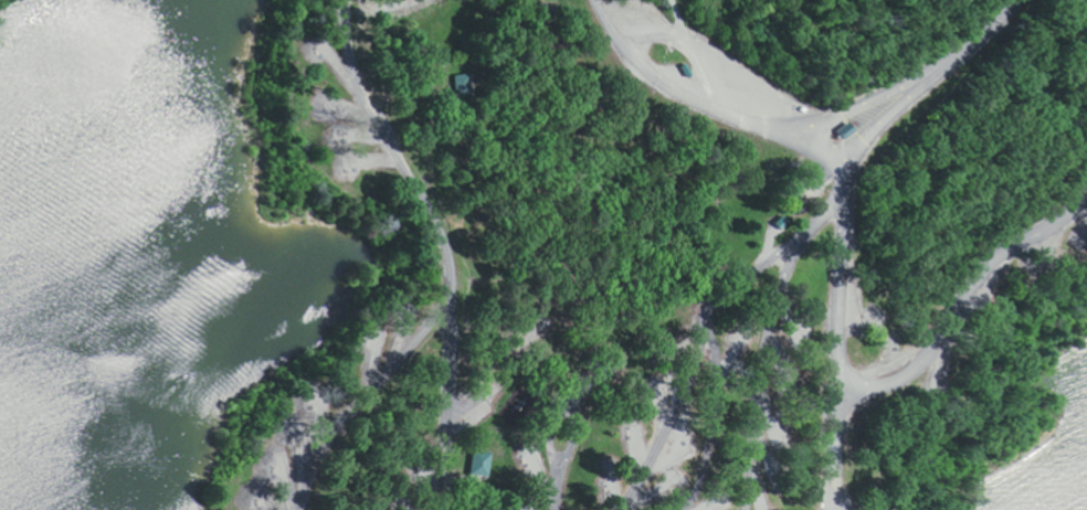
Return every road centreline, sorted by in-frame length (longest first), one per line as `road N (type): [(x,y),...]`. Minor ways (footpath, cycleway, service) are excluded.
road 1 (residential): [(834,509),(845,379),(821,128),(766,132),(694,97),(619,43),(594,0)]
road 2 (residential): [(845,379),(896,368),(969,280),(1086,190)]
road 3 (residential): [(453,261),(446,312),(397,353),(292,484),(297,509)]
road 4 (residential): [(775,261),(703,314),(698,361),(627,509)]
road 5 (residential): [(351,0),(360,91),(453,261)]
road 6 (residential): [(745,509),(775,261)]
road 7 (residential): [(1021,0),(969,59),(821,128)]
road 8 (residential): [(560,500),(541,417),(588,411),(560,500)]
road 9 (residential): [(699,344),(721,407),(701,480),(683,509)]
road 10 (residential): [(446,312),(444,446)]

